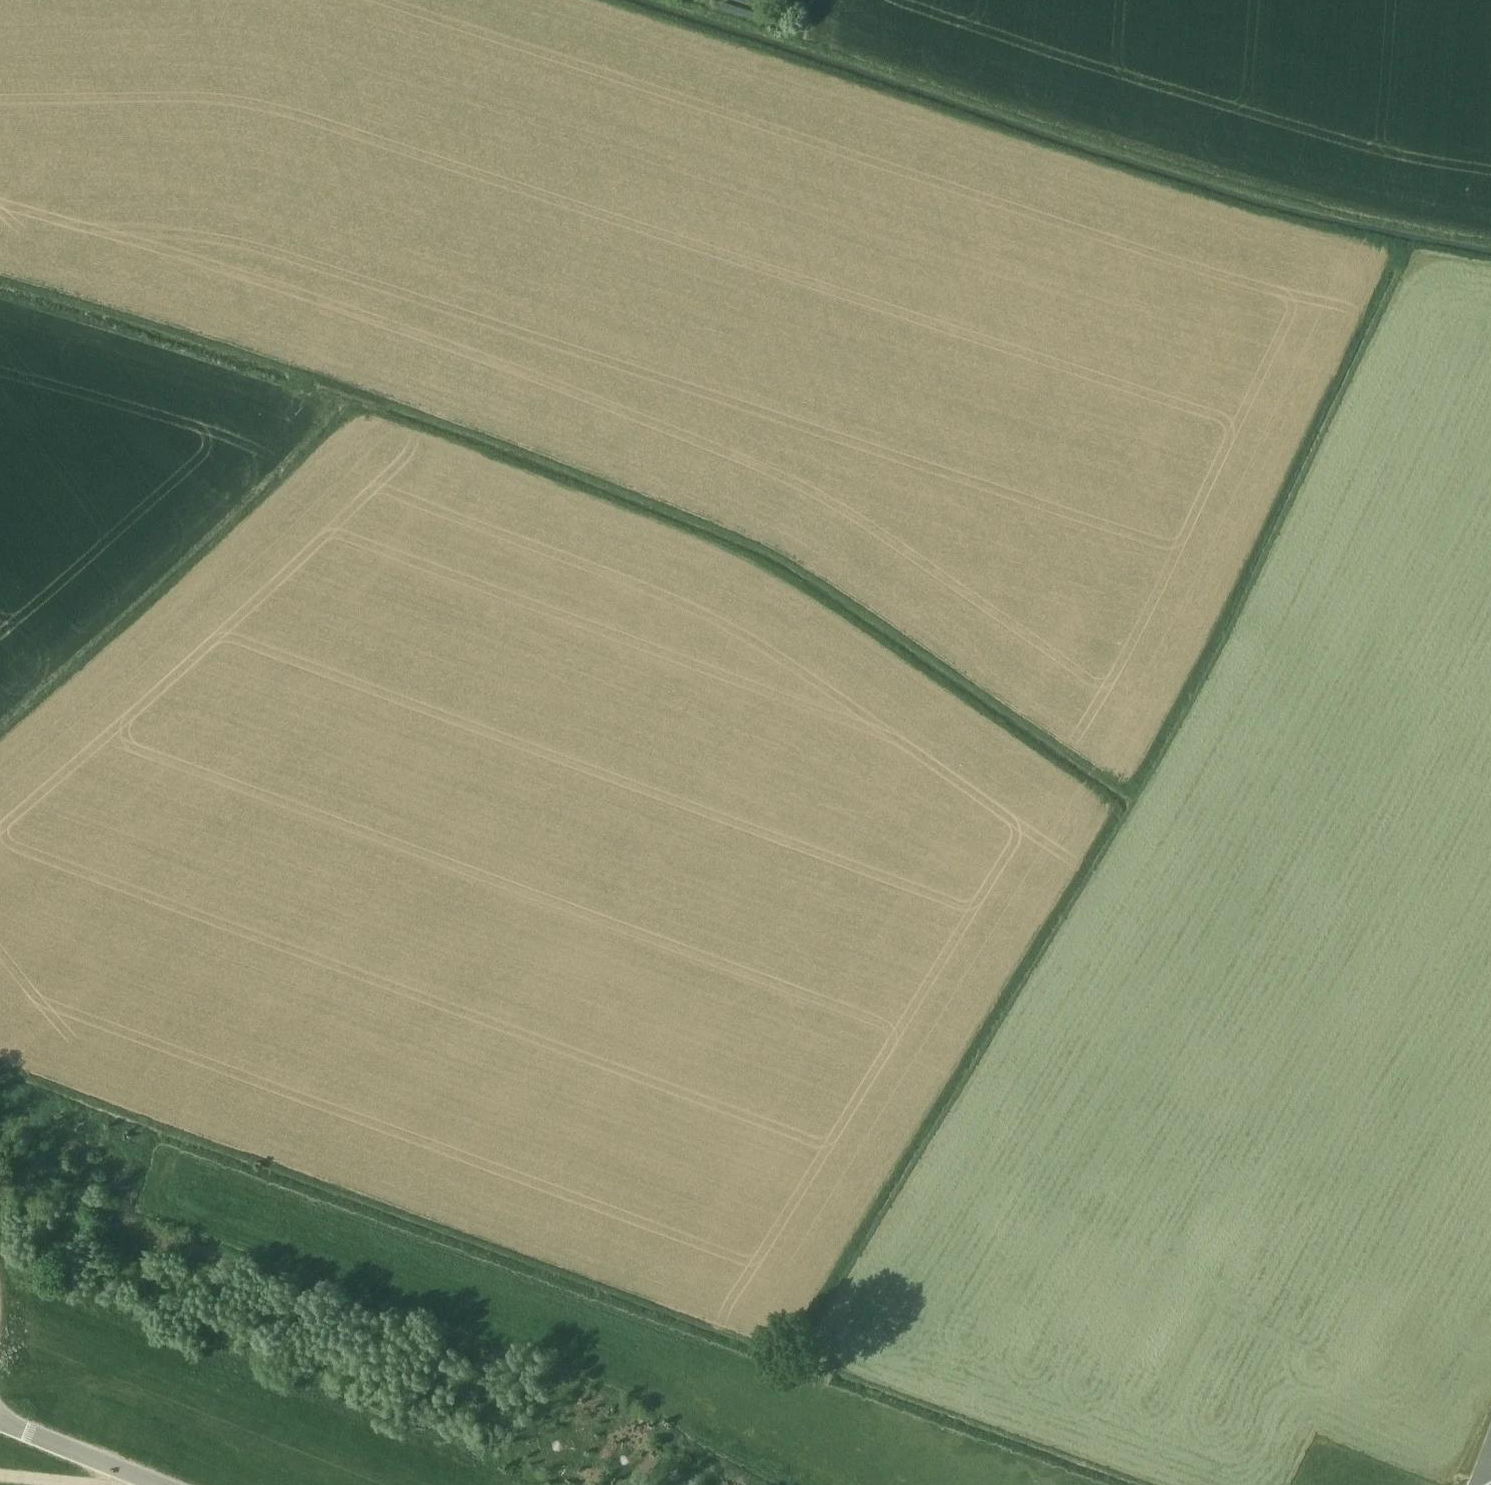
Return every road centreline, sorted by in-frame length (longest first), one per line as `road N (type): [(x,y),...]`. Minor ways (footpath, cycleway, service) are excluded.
road 1 (unclassified): [(154,1484),(0,1422)]

